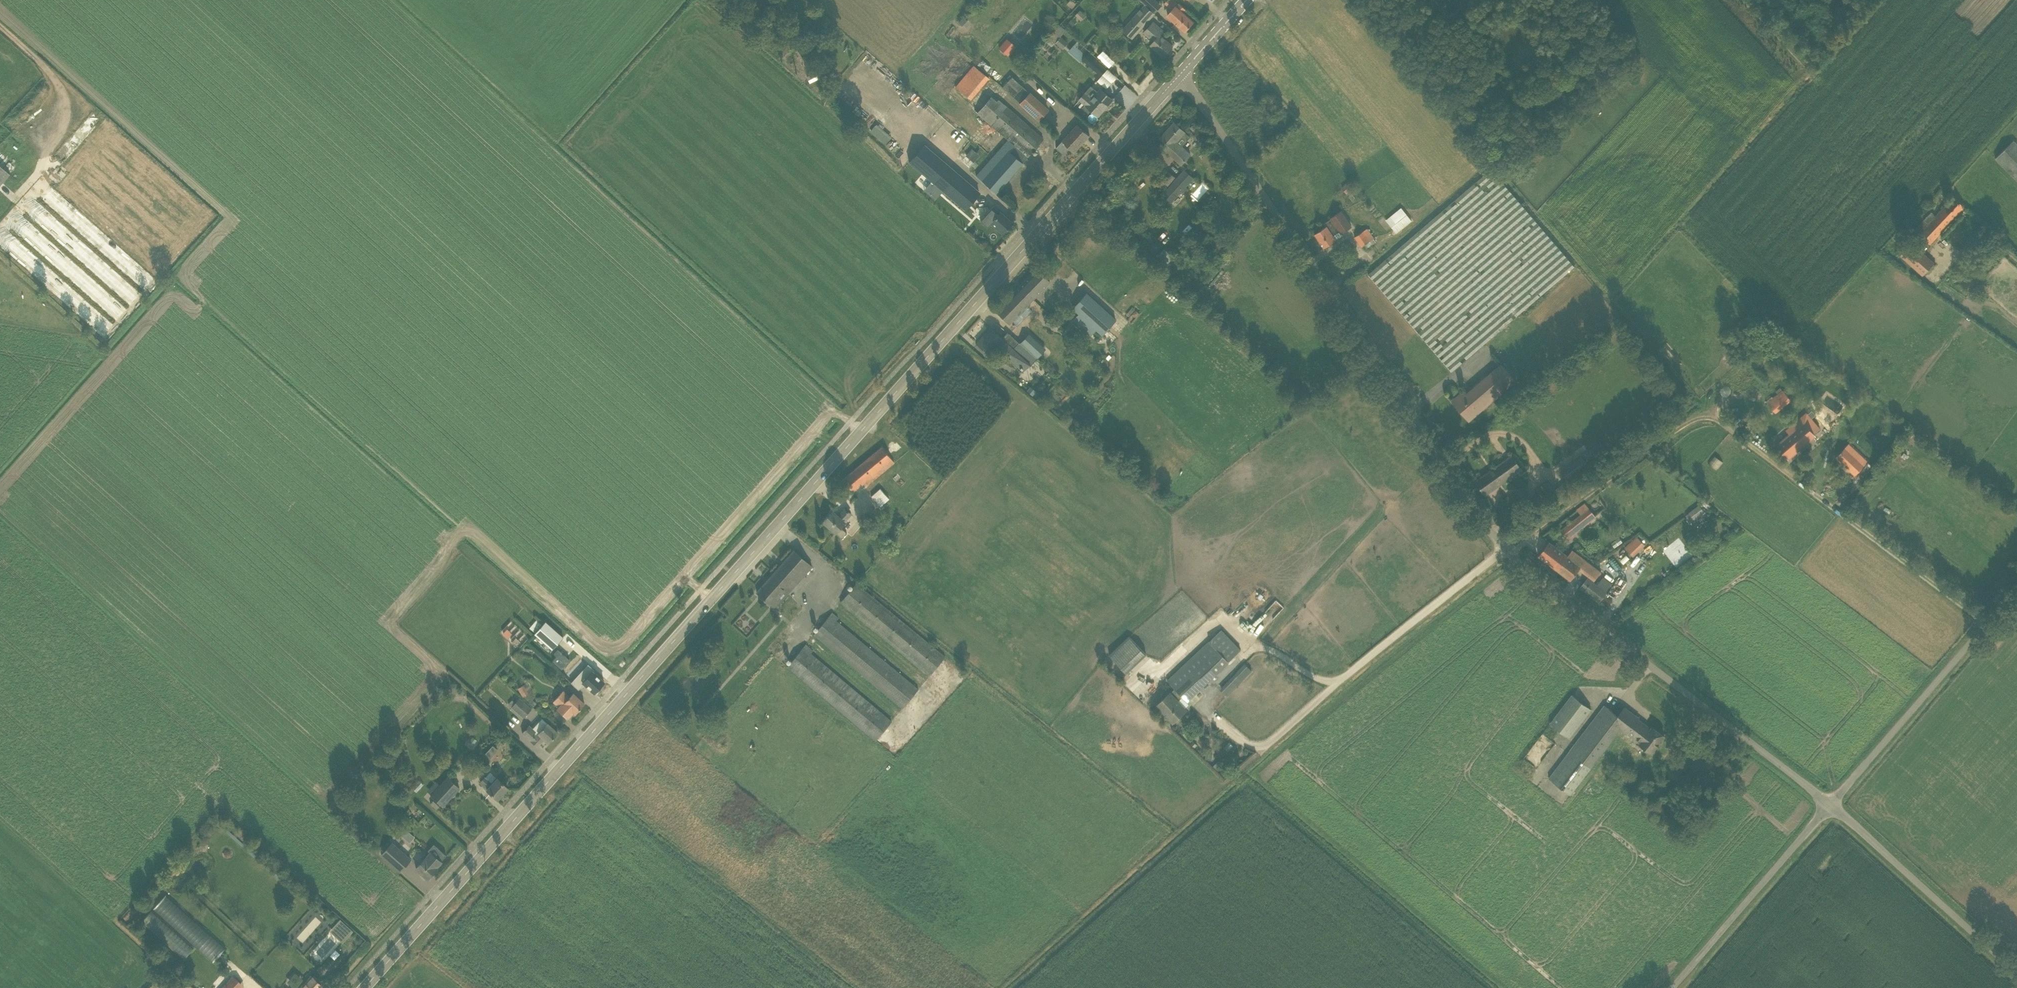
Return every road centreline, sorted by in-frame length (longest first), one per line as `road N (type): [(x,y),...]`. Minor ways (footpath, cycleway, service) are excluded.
road 1 (secondary): [(364,987),(1182,71)]
road 2 (unclassified): [(1832,806),(1504,551),(1182,71)]
road 3 (track): [(1987,621),(1727,419),(1705,413),(1687,417),(1504,551)]
road 4 (unclassified): [(1832,806),(2016,587)]
road 5 (unclassified): [(2016,973),(1832,806)]
road 6 (unclassified): [(1673,987),(1832,806)]
road 7 (track): [(1353,669),(1504,551)]

